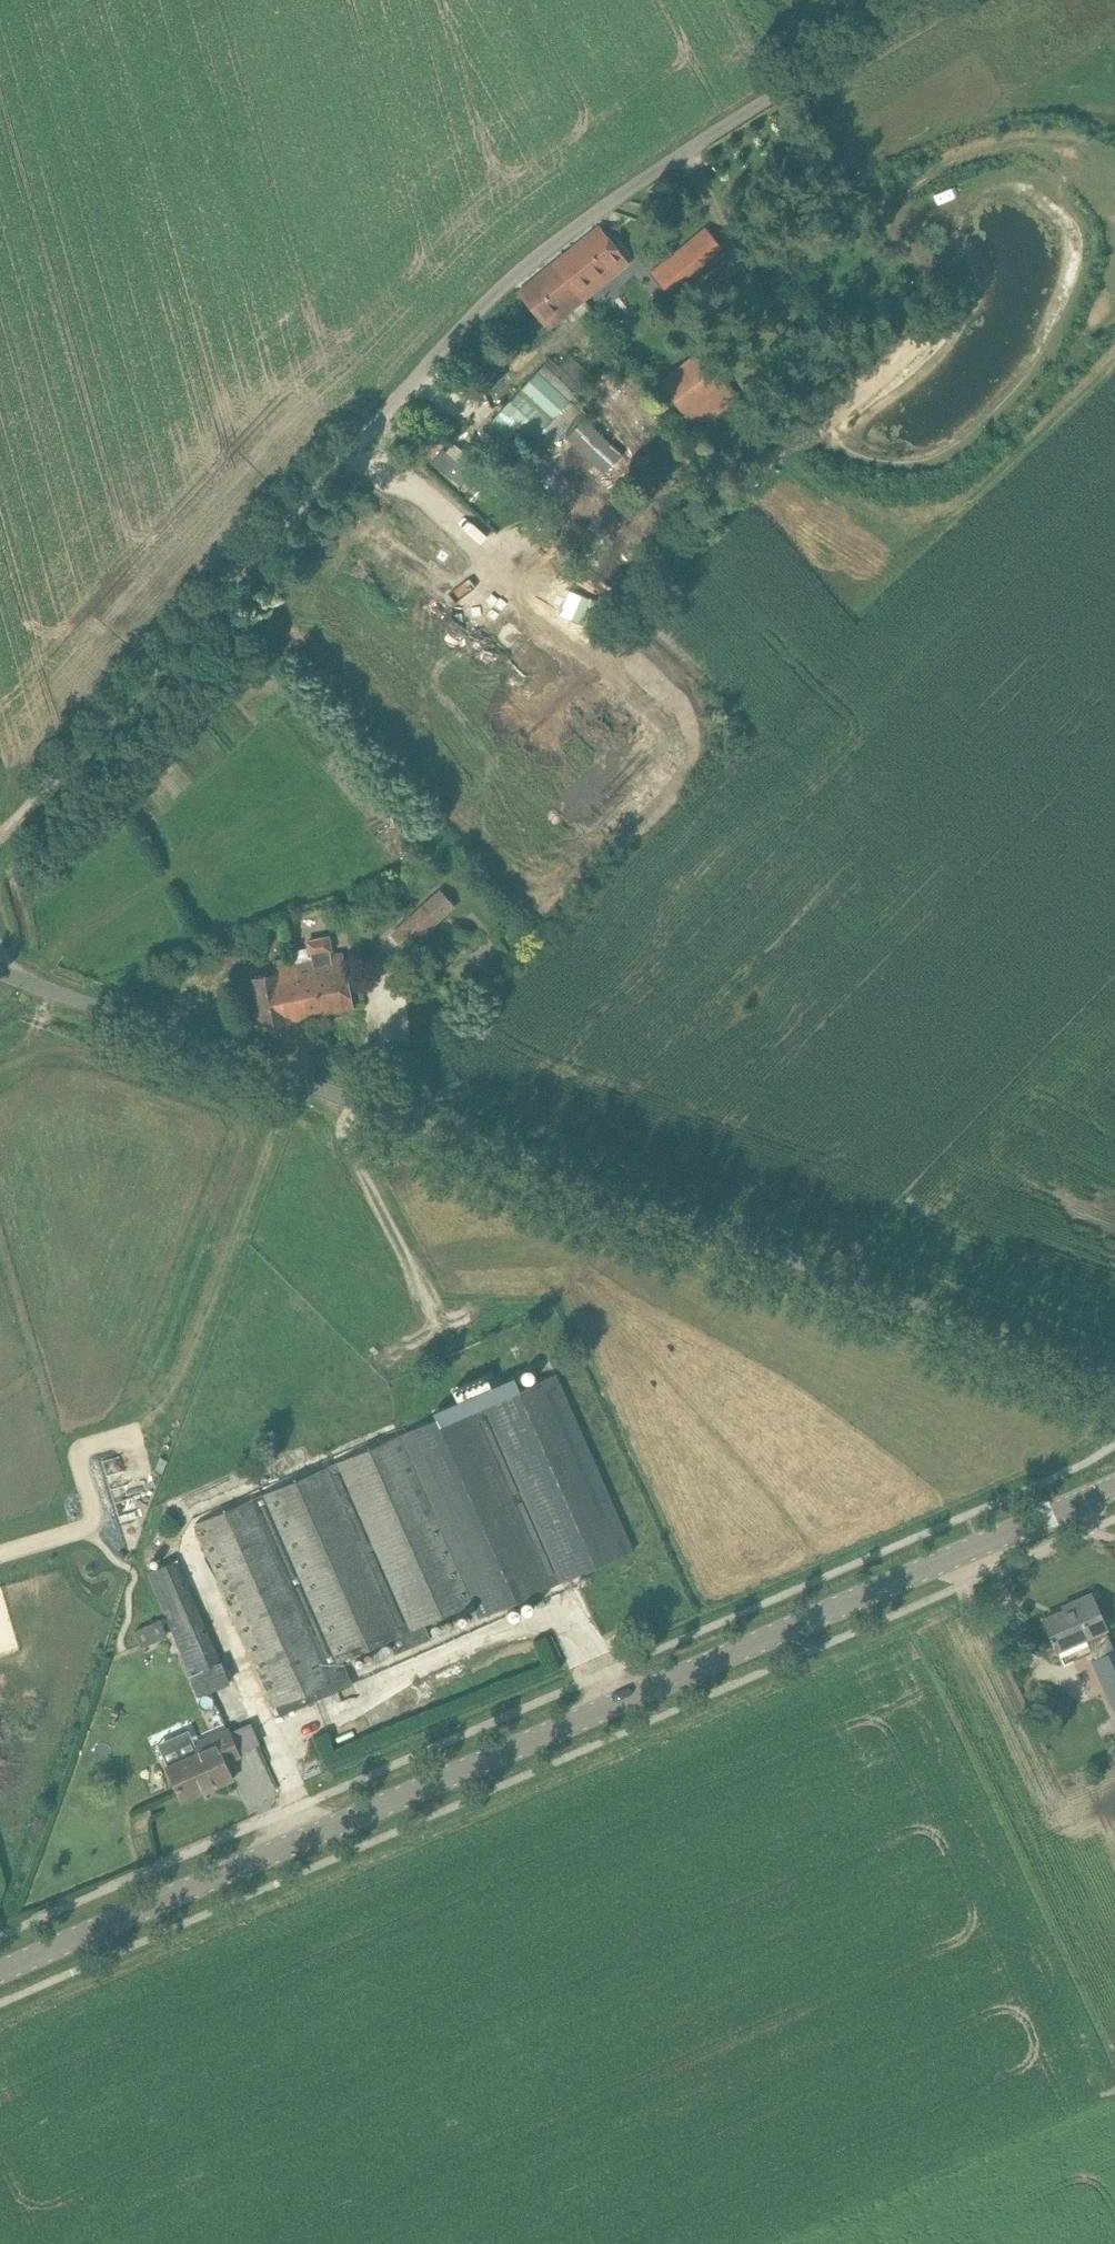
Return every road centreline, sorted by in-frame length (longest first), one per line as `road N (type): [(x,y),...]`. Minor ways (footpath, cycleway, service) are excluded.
road 1 (unclassified): [(0,853),(427,362),(519,273),(629,188),(939,0)]
road 2 (tertiary): [(0,1974),(1114,1488)]
road 3 (unclassified): [(1114,1380),(9,977)]

